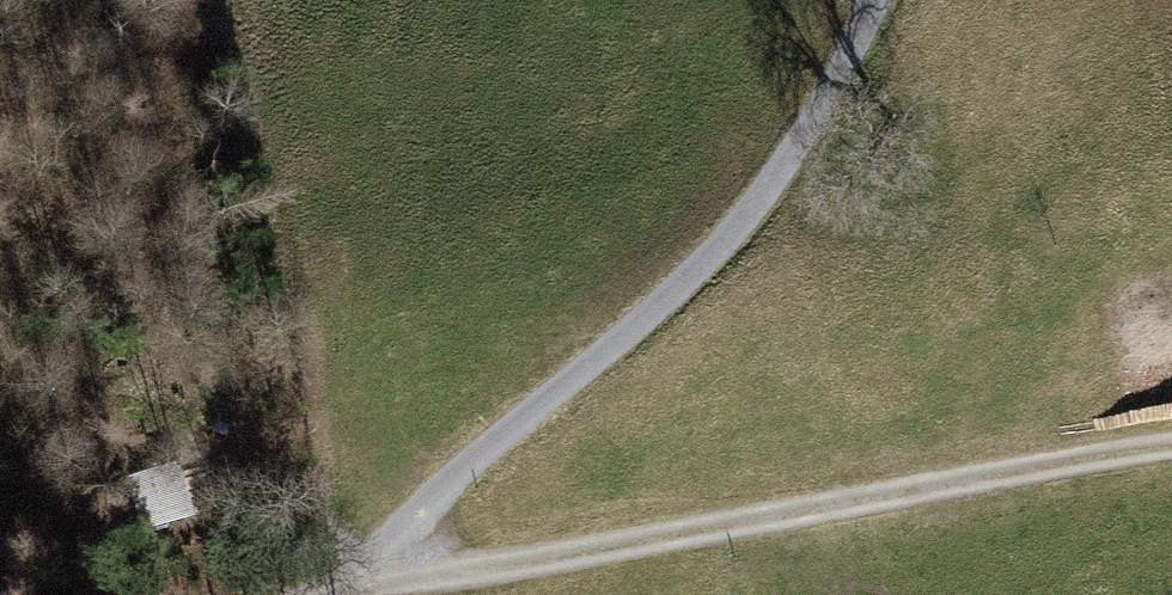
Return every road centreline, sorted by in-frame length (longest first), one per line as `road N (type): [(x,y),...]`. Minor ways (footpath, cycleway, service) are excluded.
road 1 (track): [(1171,449),(339,583)]
road 2 (track): [(307,594),(339,583),(714,251),(795,145),(871,0)]

